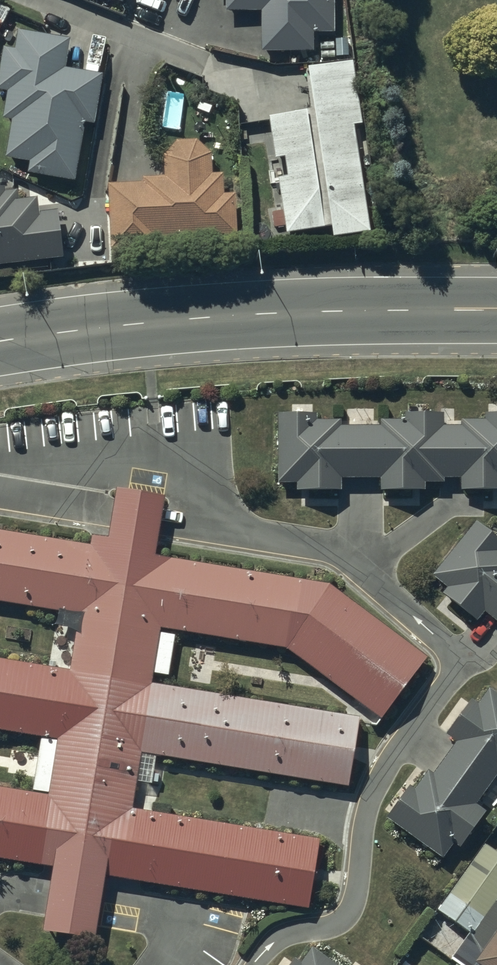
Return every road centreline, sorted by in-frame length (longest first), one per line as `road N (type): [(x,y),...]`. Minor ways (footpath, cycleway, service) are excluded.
road 1 (primary): [(0,341),(239,316),(496,309)]

